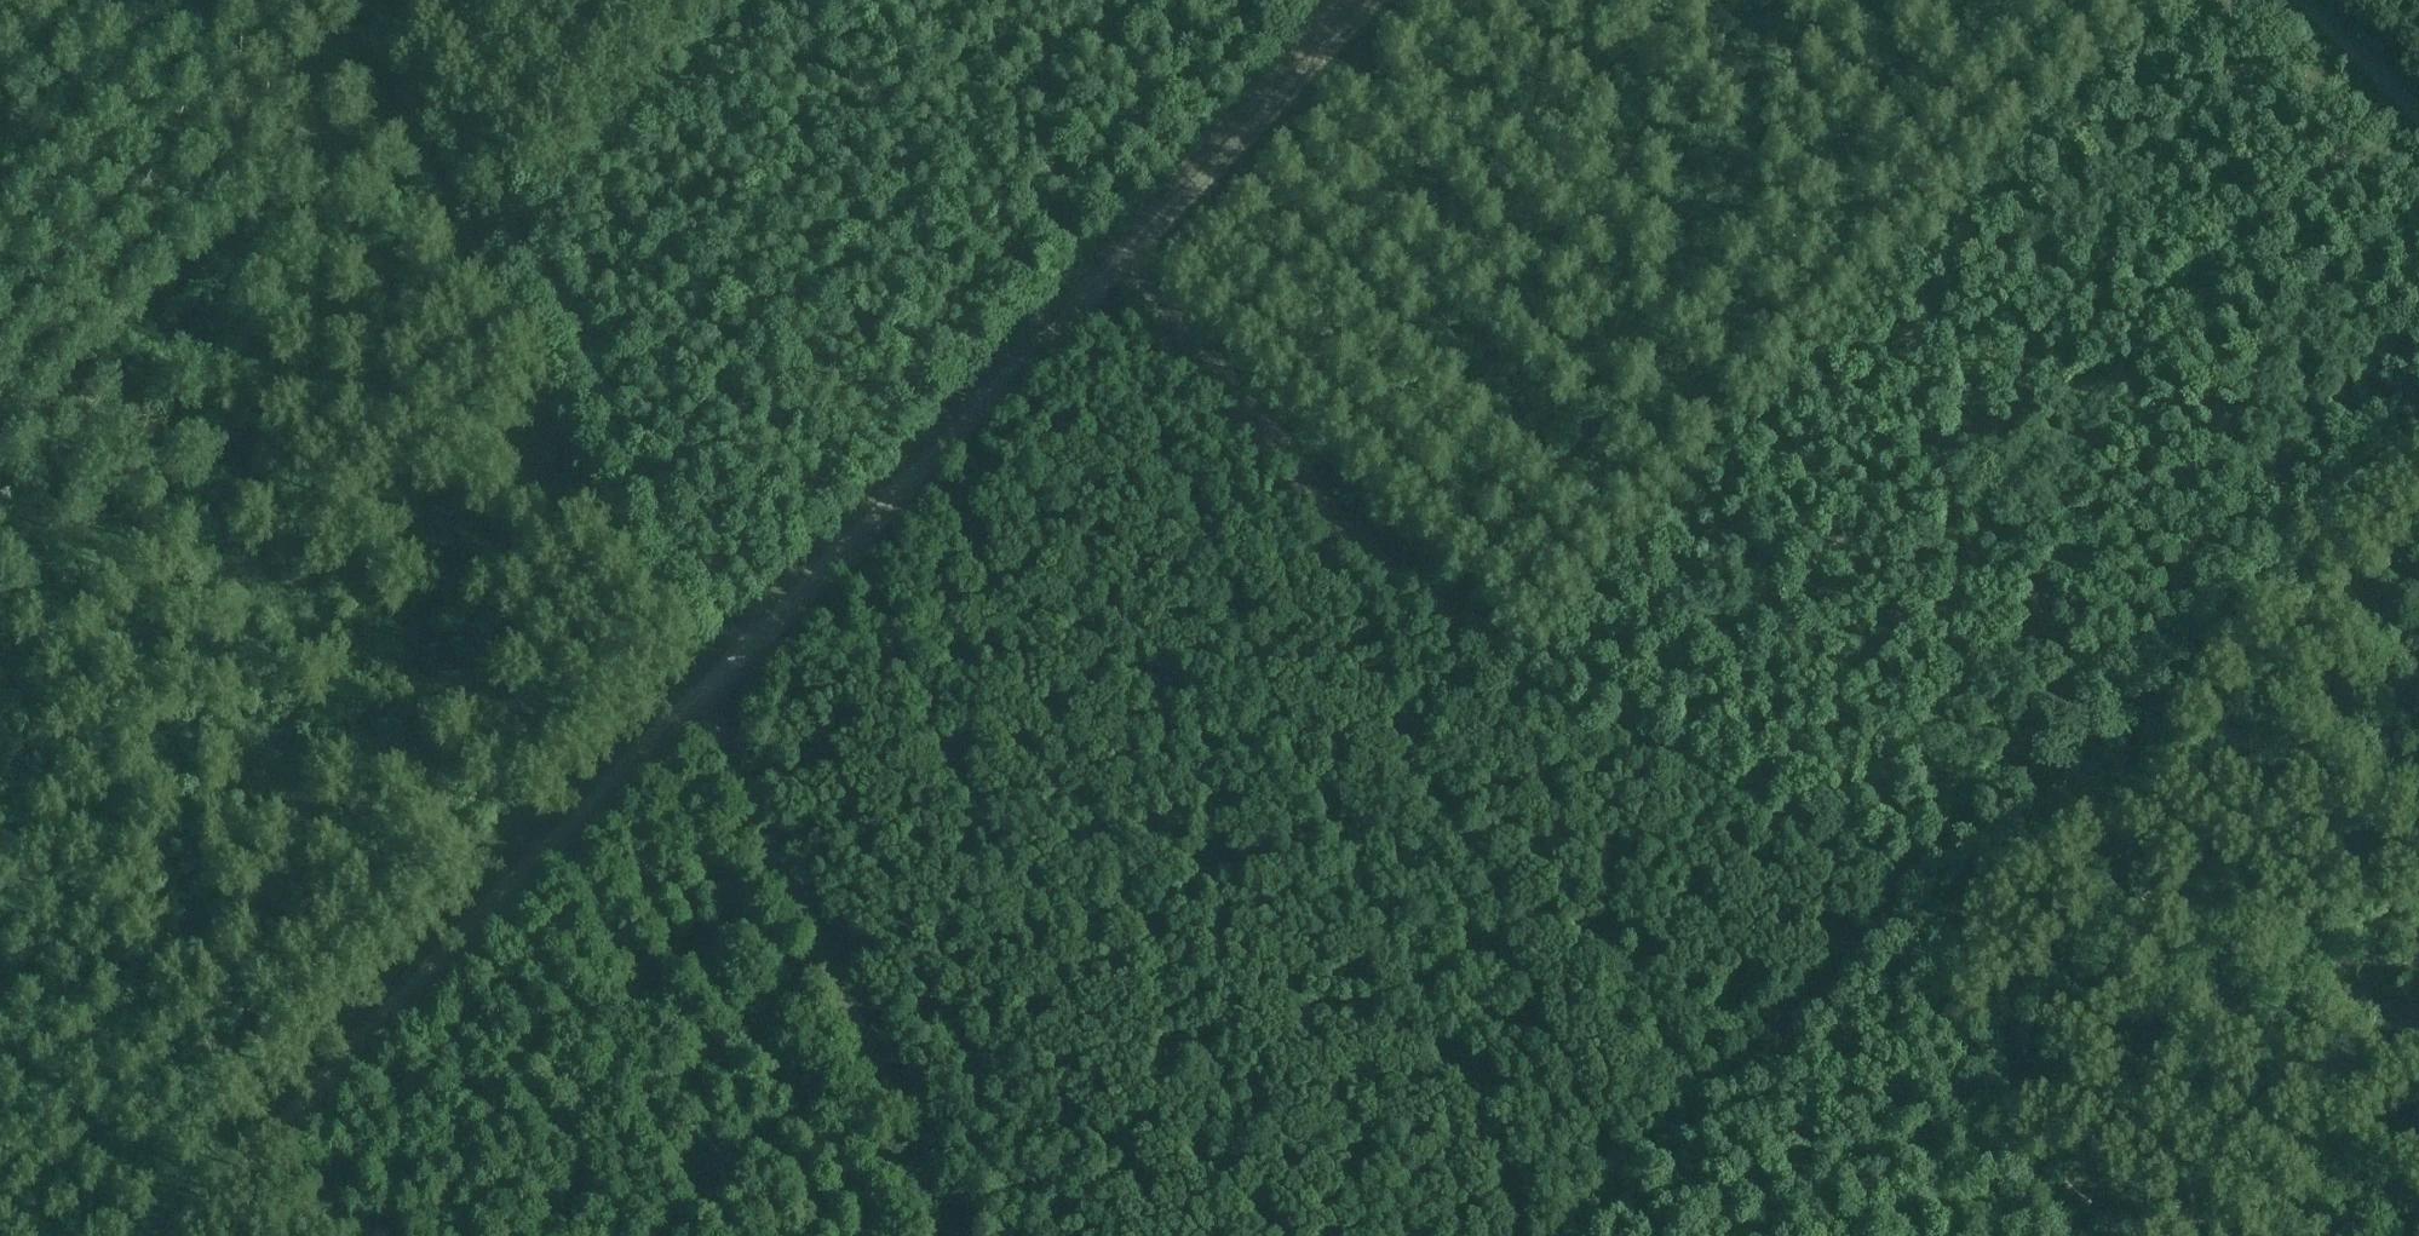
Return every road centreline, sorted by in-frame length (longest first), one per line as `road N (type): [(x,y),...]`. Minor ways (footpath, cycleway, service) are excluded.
road 1 (track): [(1386,0),(787,622),(178,1235)]
road 2 (track): [(2418,114),(2301,0)]

